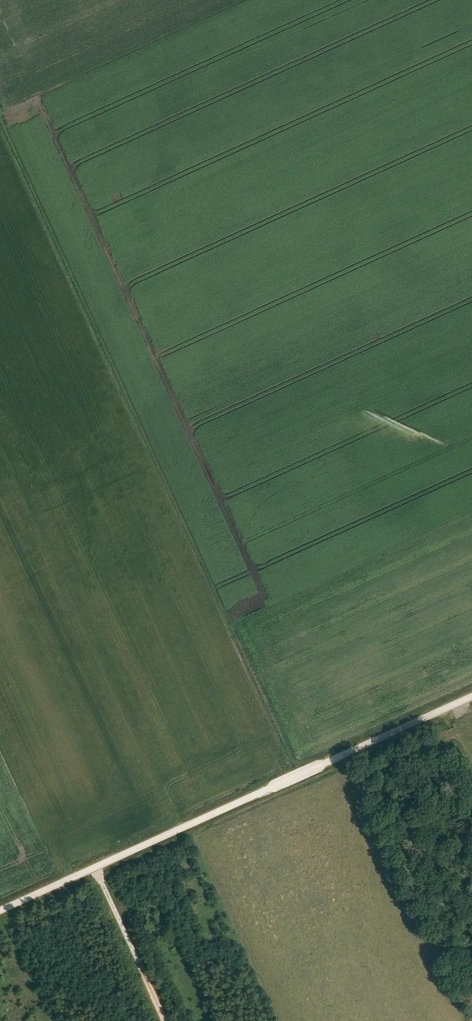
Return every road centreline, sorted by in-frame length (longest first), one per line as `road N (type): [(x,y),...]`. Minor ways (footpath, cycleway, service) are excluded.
road 1 (unclassified): [(0,909),(471,700)]

